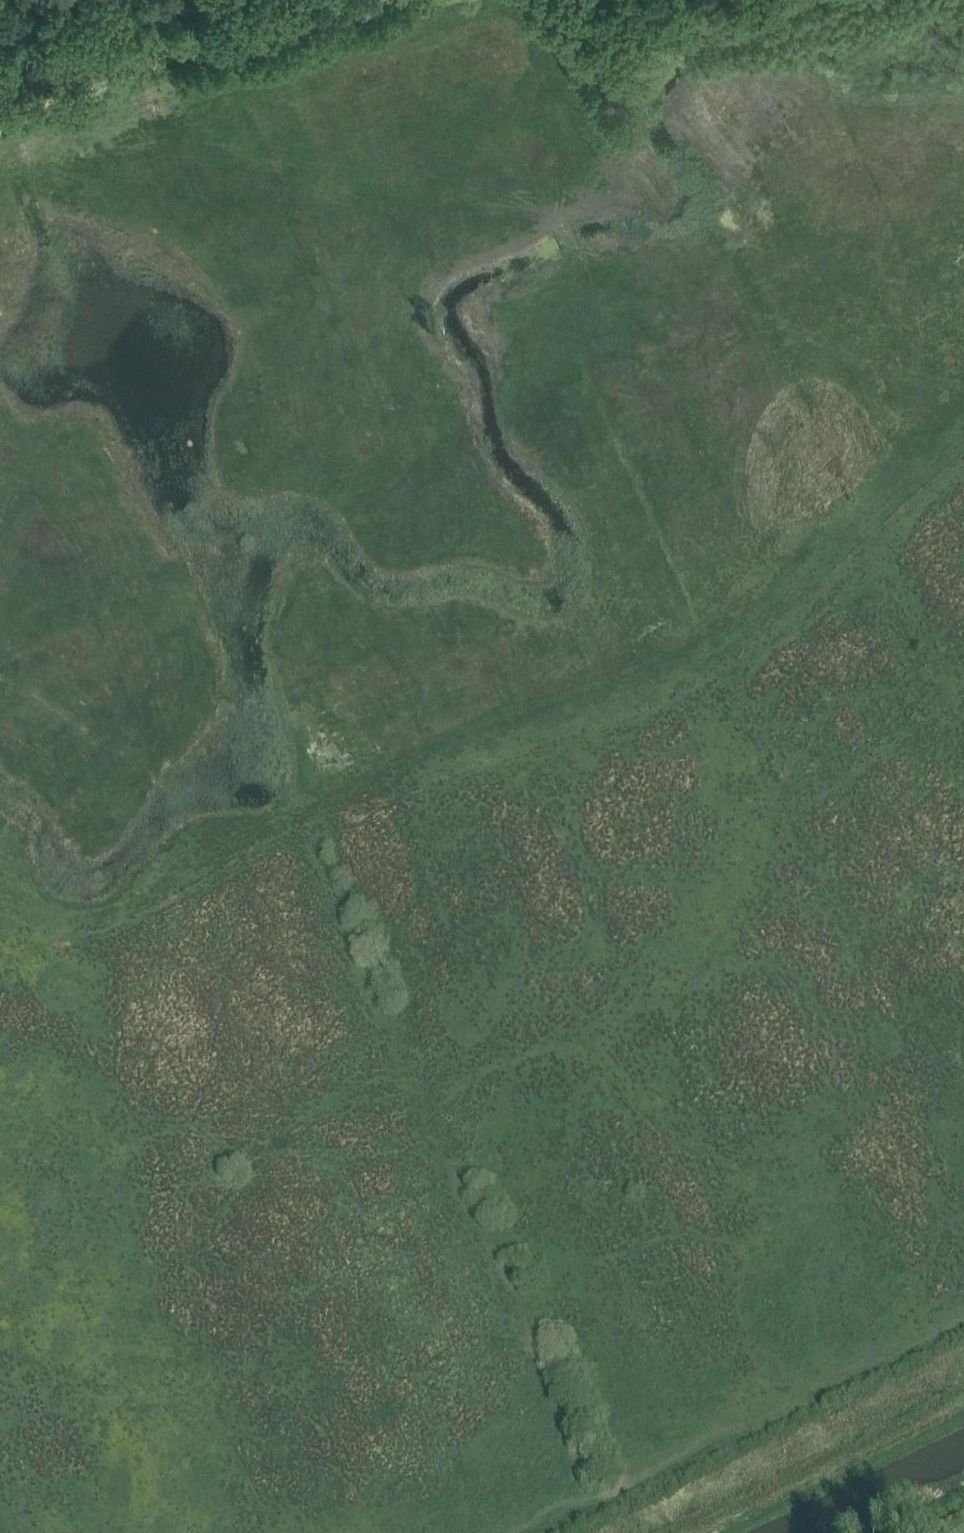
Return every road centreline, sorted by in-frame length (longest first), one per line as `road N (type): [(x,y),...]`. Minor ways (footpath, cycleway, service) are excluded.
road 1 (track): [(0,125),(297,0)]
road 2 (track): [(718,1532),(963,1411)]

